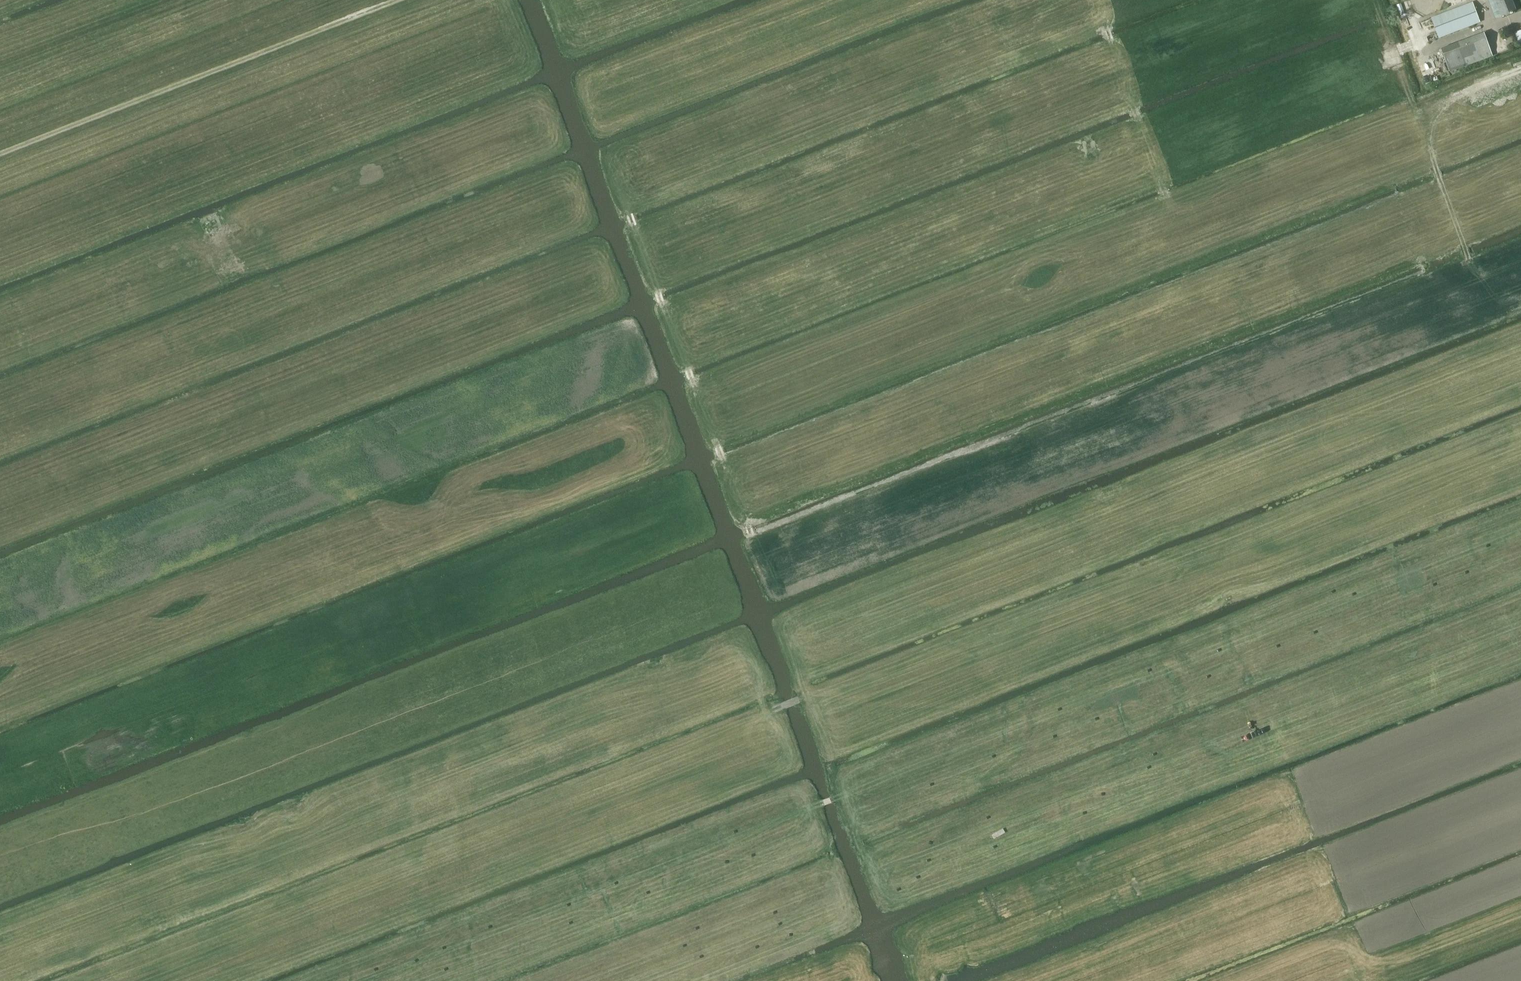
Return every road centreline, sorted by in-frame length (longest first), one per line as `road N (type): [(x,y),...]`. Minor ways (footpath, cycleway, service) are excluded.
road 1 (track): [(0,151),(384,0)]
road 2 (track): [(1520,71),(1457,100),(1434,137),(1436,169),(1476,277)]

